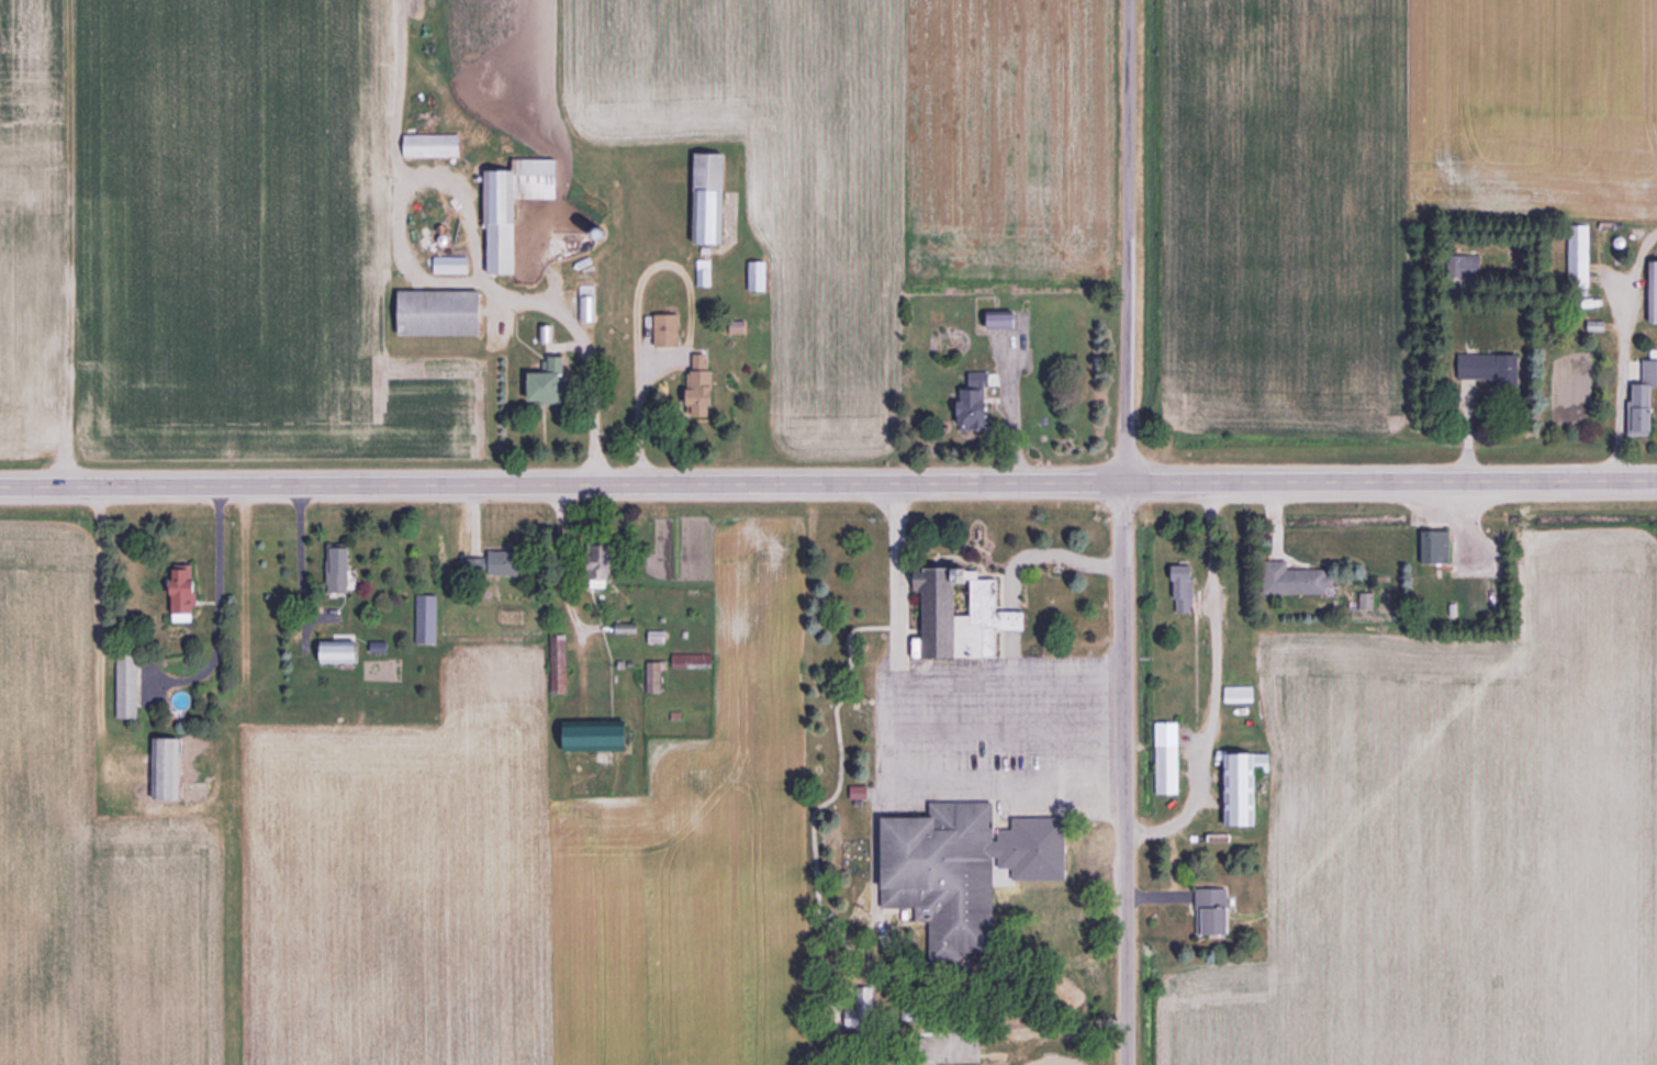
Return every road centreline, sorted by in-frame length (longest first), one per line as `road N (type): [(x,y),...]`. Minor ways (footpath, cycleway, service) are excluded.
road 1 (primary): [(0,486),(1656,481)]
road 2 (residential): [(1127,1064),(1127,481)]
road 3 (residential): [(1127,481),(1129,0)]

